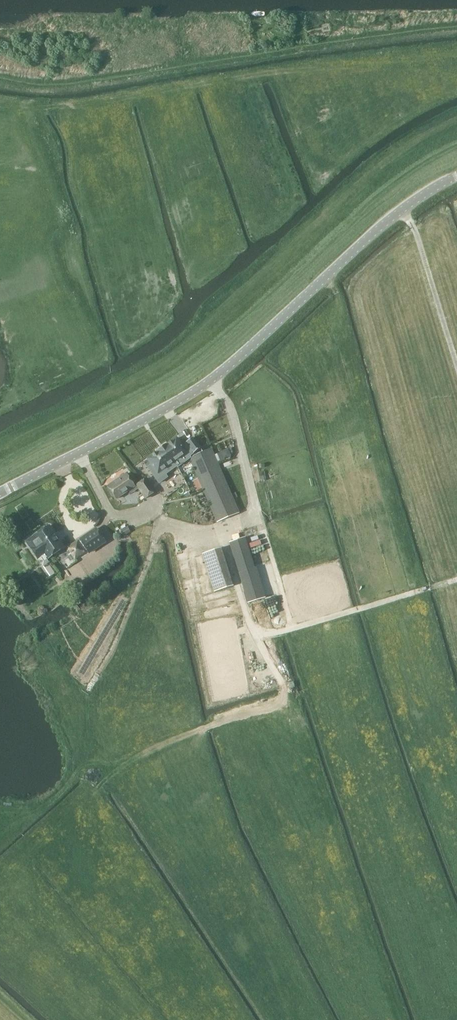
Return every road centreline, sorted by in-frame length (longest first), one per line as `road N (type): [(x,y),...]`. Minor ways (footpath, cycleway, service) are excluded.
road 1 (track): [(456,122),(370,175),(183,351),(0,447)]
road 2 (tertiary): [(0,493),(206,384),(394,216),(456,175)]
road 3 (track): [(27,107),(456,52)]
road 4 (track): [(149,505),(171,527),(223,538),(252,625),(263,635),(456,579)]

